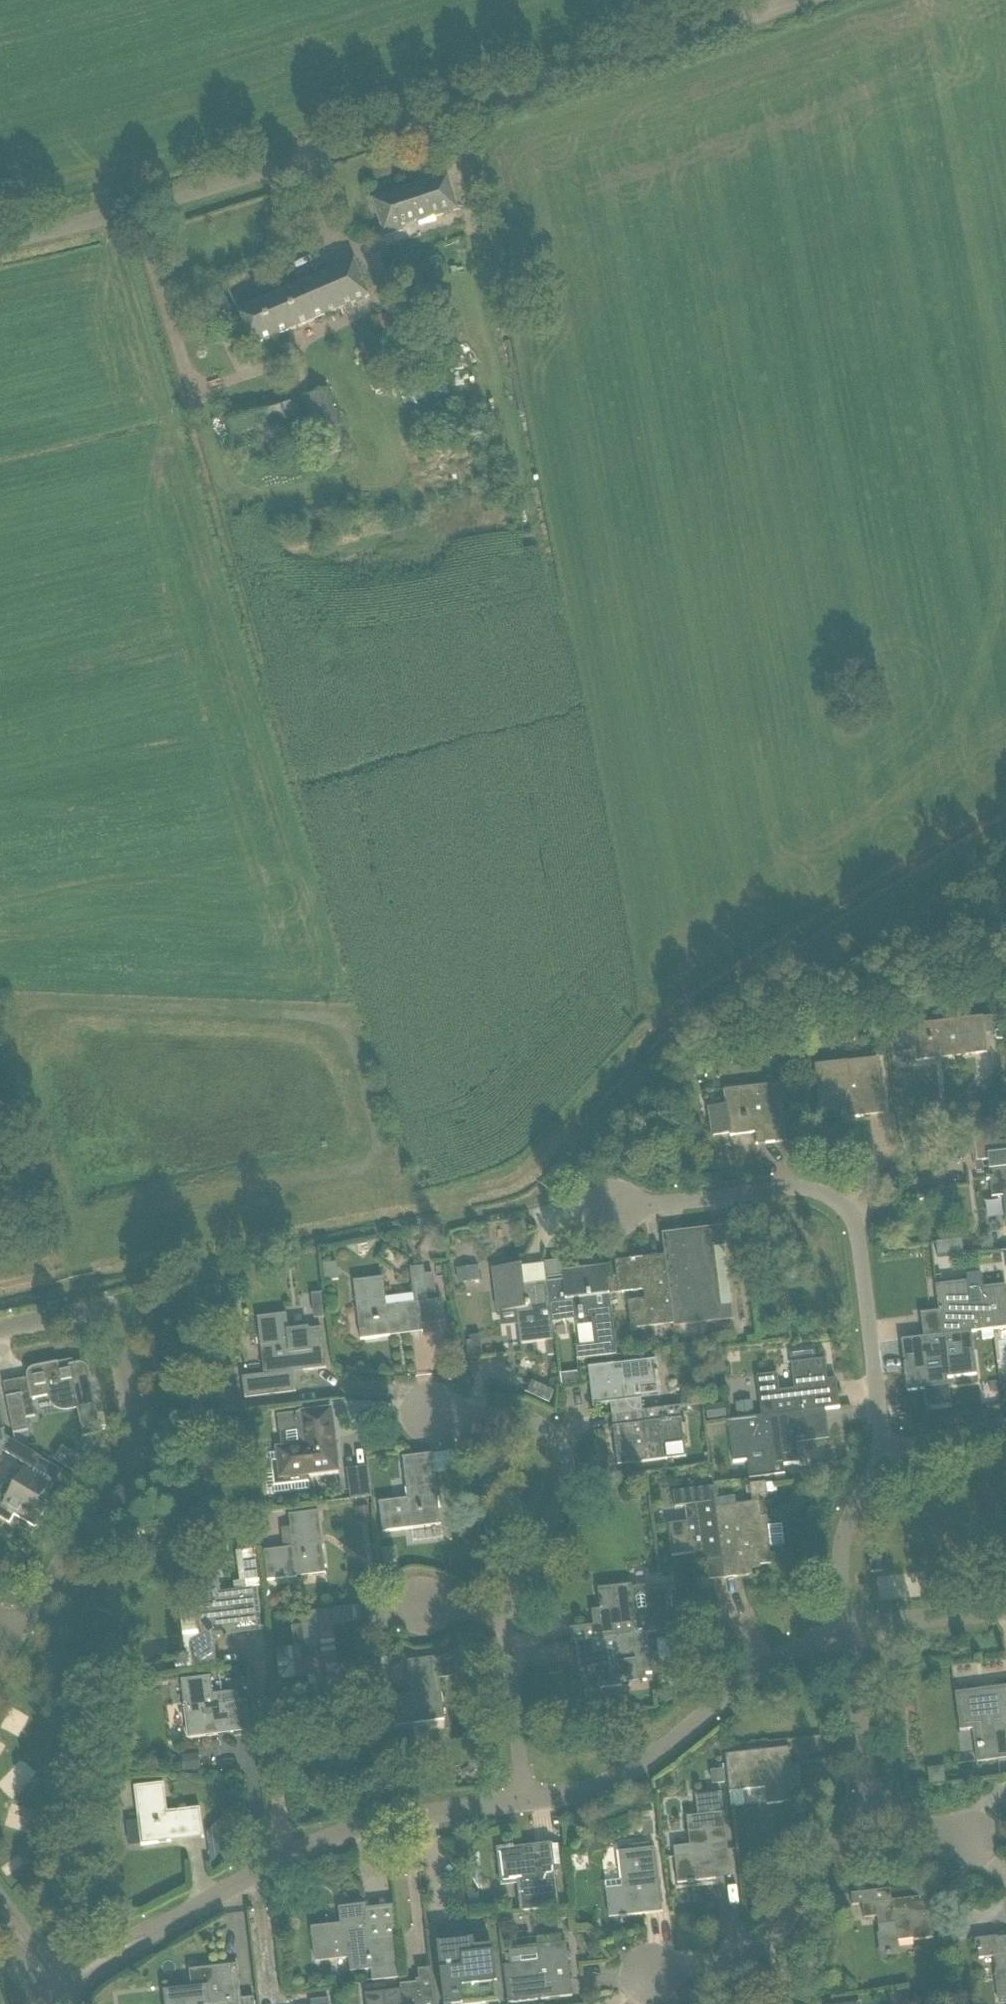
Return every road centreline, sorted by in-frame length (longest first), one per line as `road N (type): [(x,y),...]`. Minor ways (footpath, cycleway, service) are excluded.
road 1 (unclassified): [(780,0),(302,160),(0,242)]
road 2 (residential): [(54,1989),(223,1891),(372,1823),(524,1801)]
road 3 (residential): [(883,1444),(855,1223),(844,1208),(803,1187),(612,1208)]
road 4 (residential): [(25,1628),(137,1444),(110,1315),(0,1331)]
road 5 (residential): [(524,1801),(606,1786),(673,1747),(795,1649),(847,1633)]
road 6 (residential): [(503,1618),(573,1479),(570,1457),(559,1439),(527,1421),(433,1413)]
road 7 (residential): [(653,1978),(776,1939),(867,1804)]
road 8 (residential): [(847,1633),(839,1548),(883,1444)]
road 9 (residential): [(524,1801),(503,1618)]
road 10 (residential): [(867,1804),(847,1633)]
road 11 (residential): [(847,1633),(1005,1608)]
road 12 (residential): [(883,1444),(1005,1423)]

